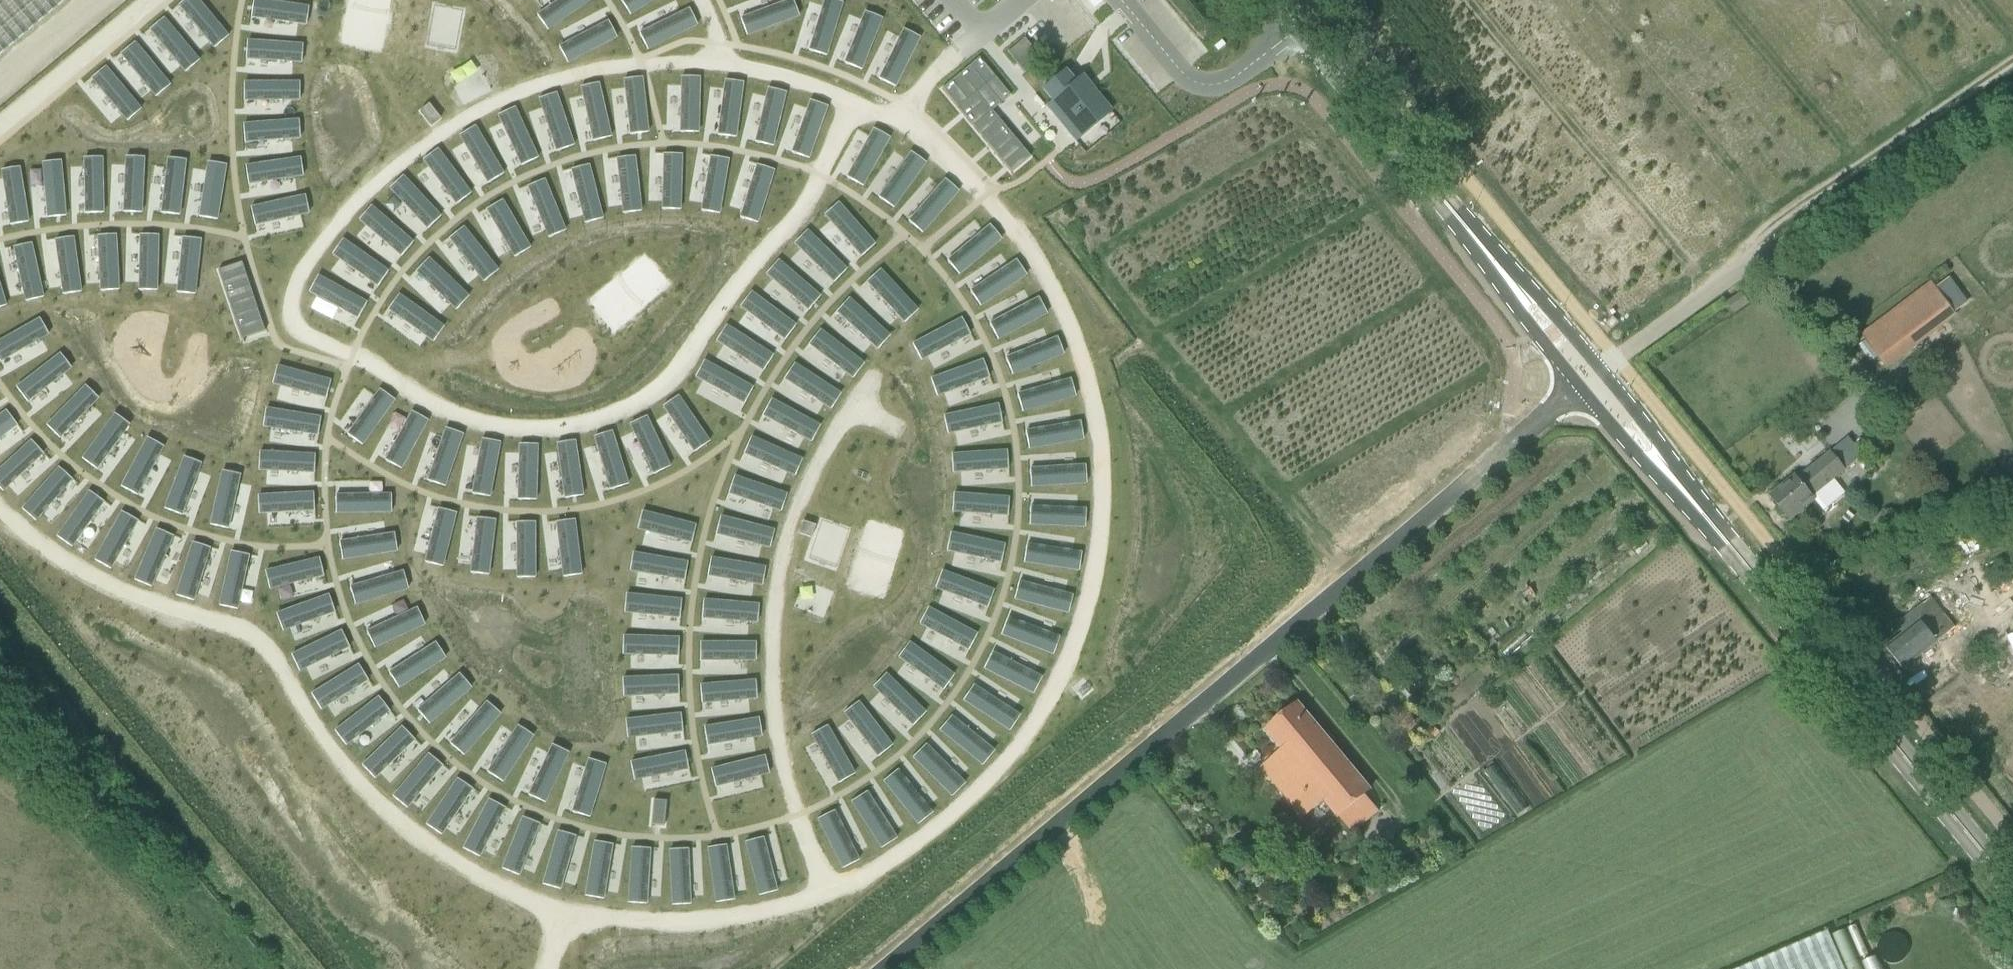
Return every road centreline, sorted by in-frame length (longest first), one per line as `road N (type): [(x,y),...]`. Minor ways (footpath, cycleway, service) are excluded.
road 1 (unclassified): [(891,968),(1590,381)]
road 2 (tertiary): [(2012,893),(1590,381)]
road 3 (tertiary): [(1590,381),(1268,0)]
road 4 (track): [(2012,61),(1758,239),(1739,270)]
road 5 (unclassified): [(1590,381),(1739,270)]

